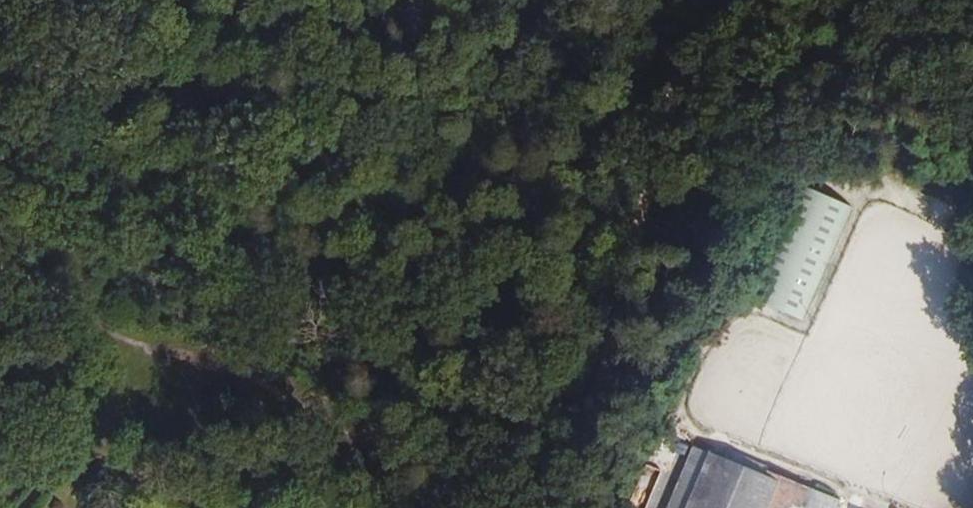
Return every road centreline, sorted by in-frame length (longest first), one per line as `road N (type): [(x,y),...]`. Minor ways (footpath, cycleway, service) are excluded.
road 1 (track): [(592,507),(723,0)]

